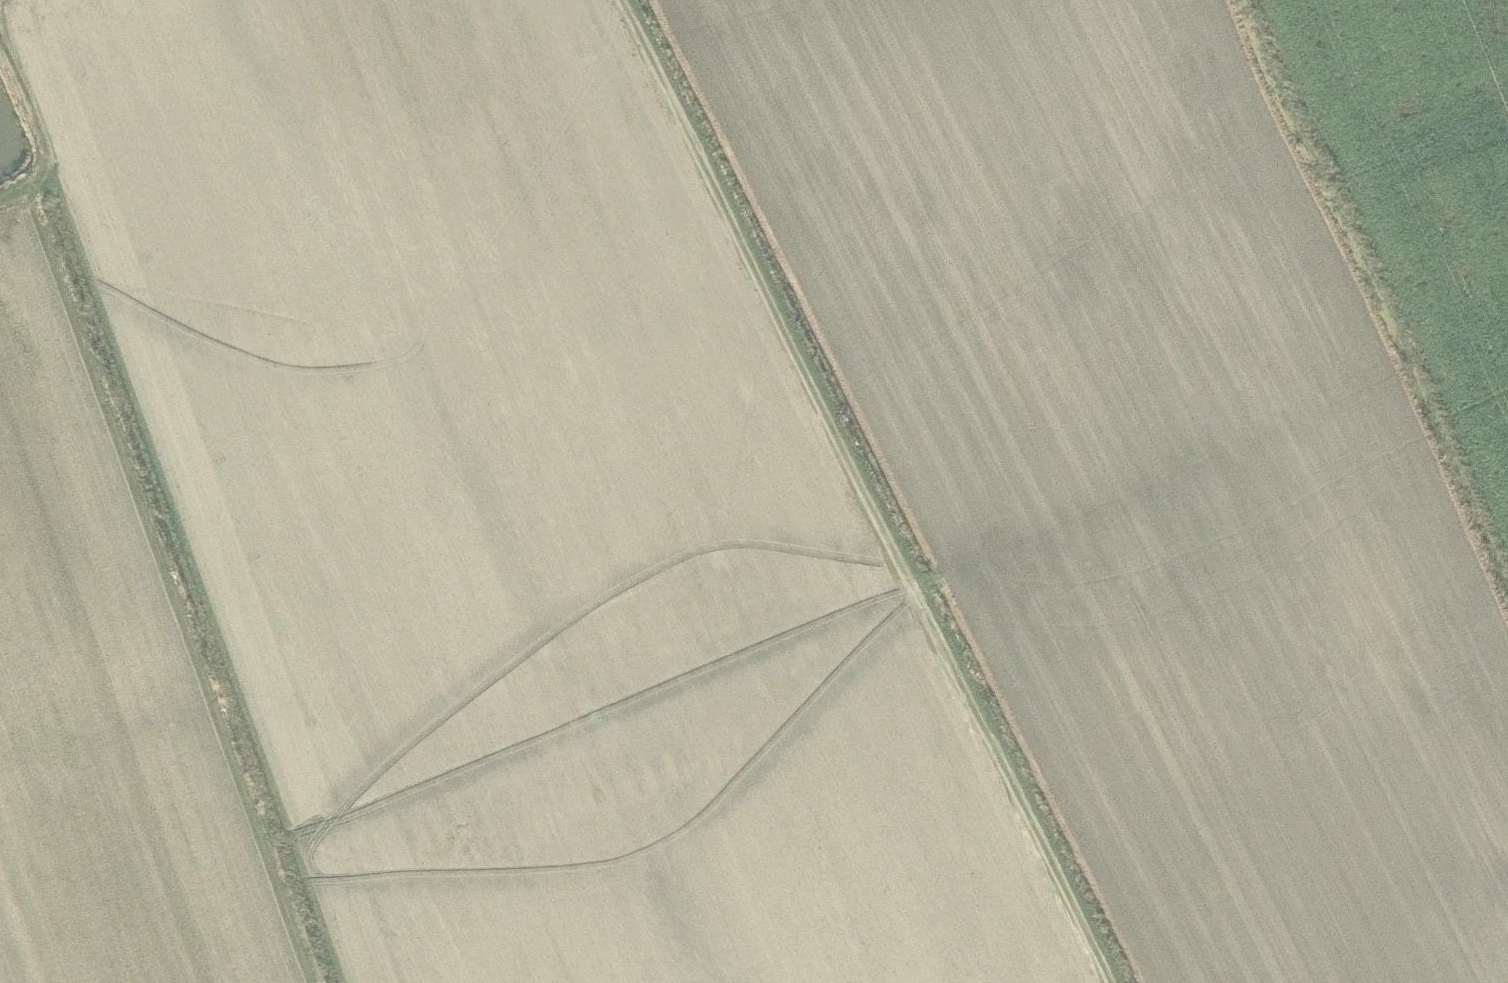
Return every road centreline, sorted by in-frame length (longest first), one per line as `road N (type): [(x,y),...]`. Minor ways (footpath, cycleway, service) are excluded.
road 1 (track): [(623,0),(1113,982)]
road 2 (track): [(0,201),(41,177),(54,156),(0,23)]

